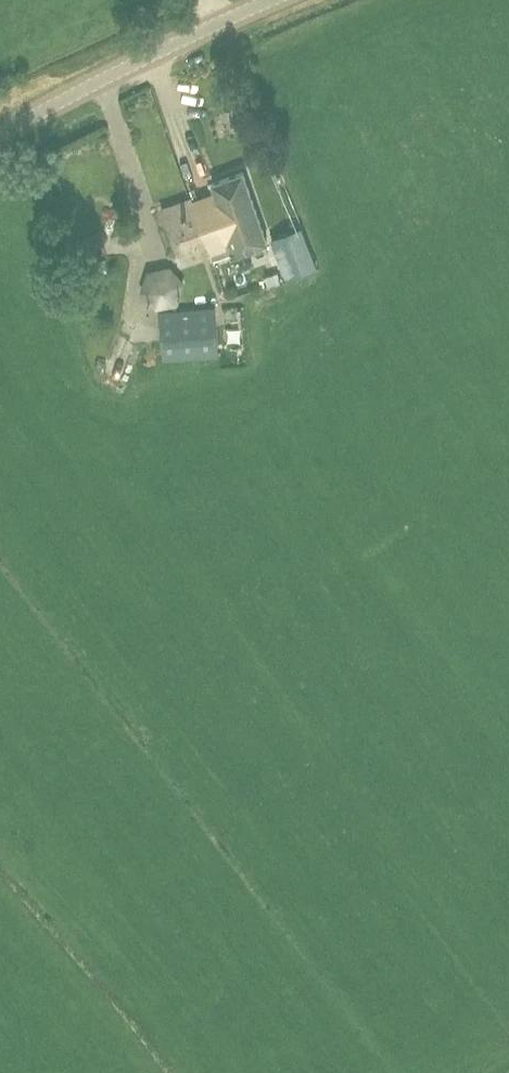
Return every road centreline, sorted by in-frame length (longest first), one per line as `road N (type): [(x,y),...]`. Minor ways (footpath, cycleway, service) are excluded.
road 1 (tertiary): [(0,131),(278,0)]

